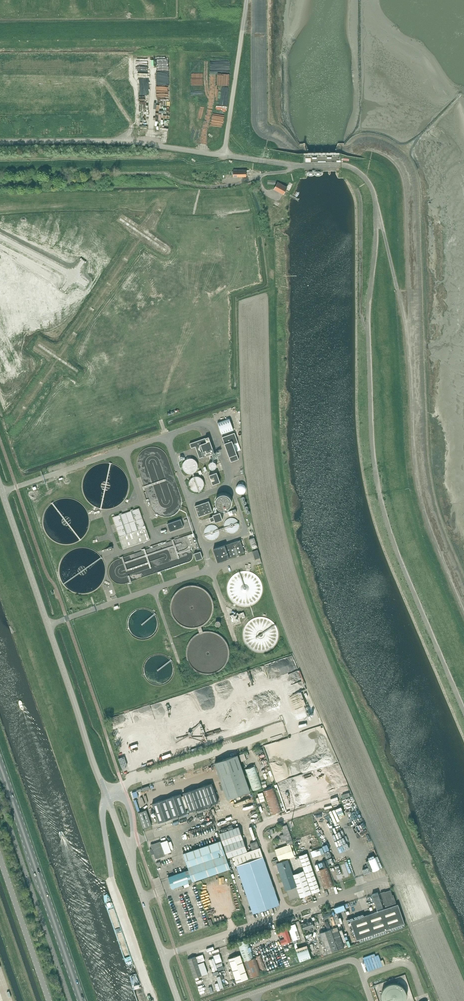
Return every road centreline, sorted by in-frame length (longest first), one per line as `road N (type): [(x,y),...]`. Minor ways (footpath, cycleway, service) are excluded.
road 1 (unclassified): [(103,790),(0,485)]
road 2 (primary): [(82,1000),(0,765)]
road 3 (track): [(241,39),(0,39)]
road 4 (unclassified): [(162,957),(381,881)]
road 5 (unclassified): [(0,143),(137,142),(225,155)]
road 6 (unclassified): [(282,731),(103,790)]
road 7 (unclassified): [(162,957),(103,790)]
road 8 (unclassified): [(225,155),(247,0)]
road 9 (unclassified): [(49,1000),(0,858)]

